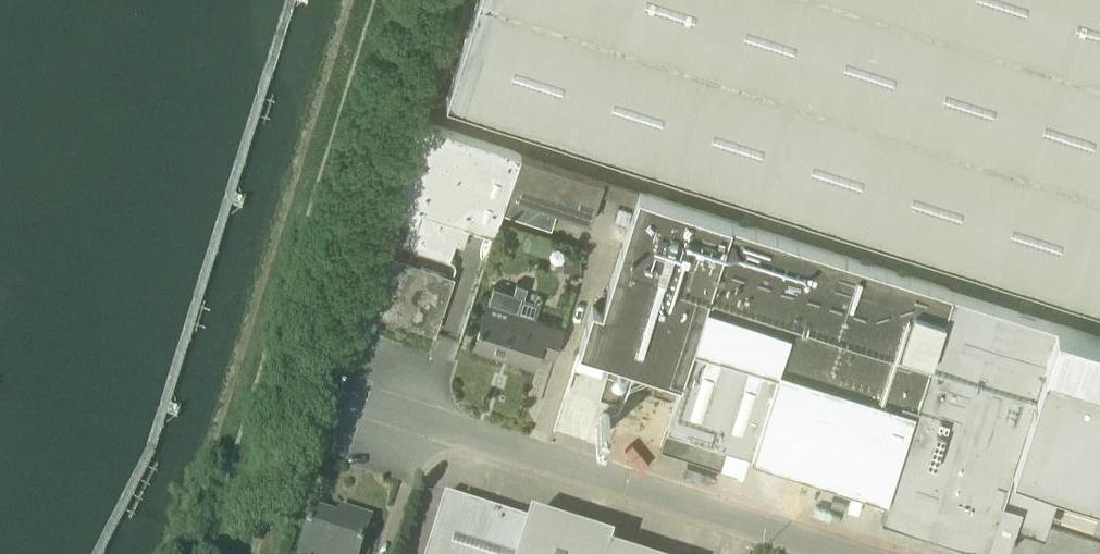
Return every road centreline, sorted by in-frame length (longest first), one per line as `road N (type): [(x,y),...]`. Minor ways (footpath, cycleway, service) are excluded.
road 1 (residential): [(836,553),(335,396)]

